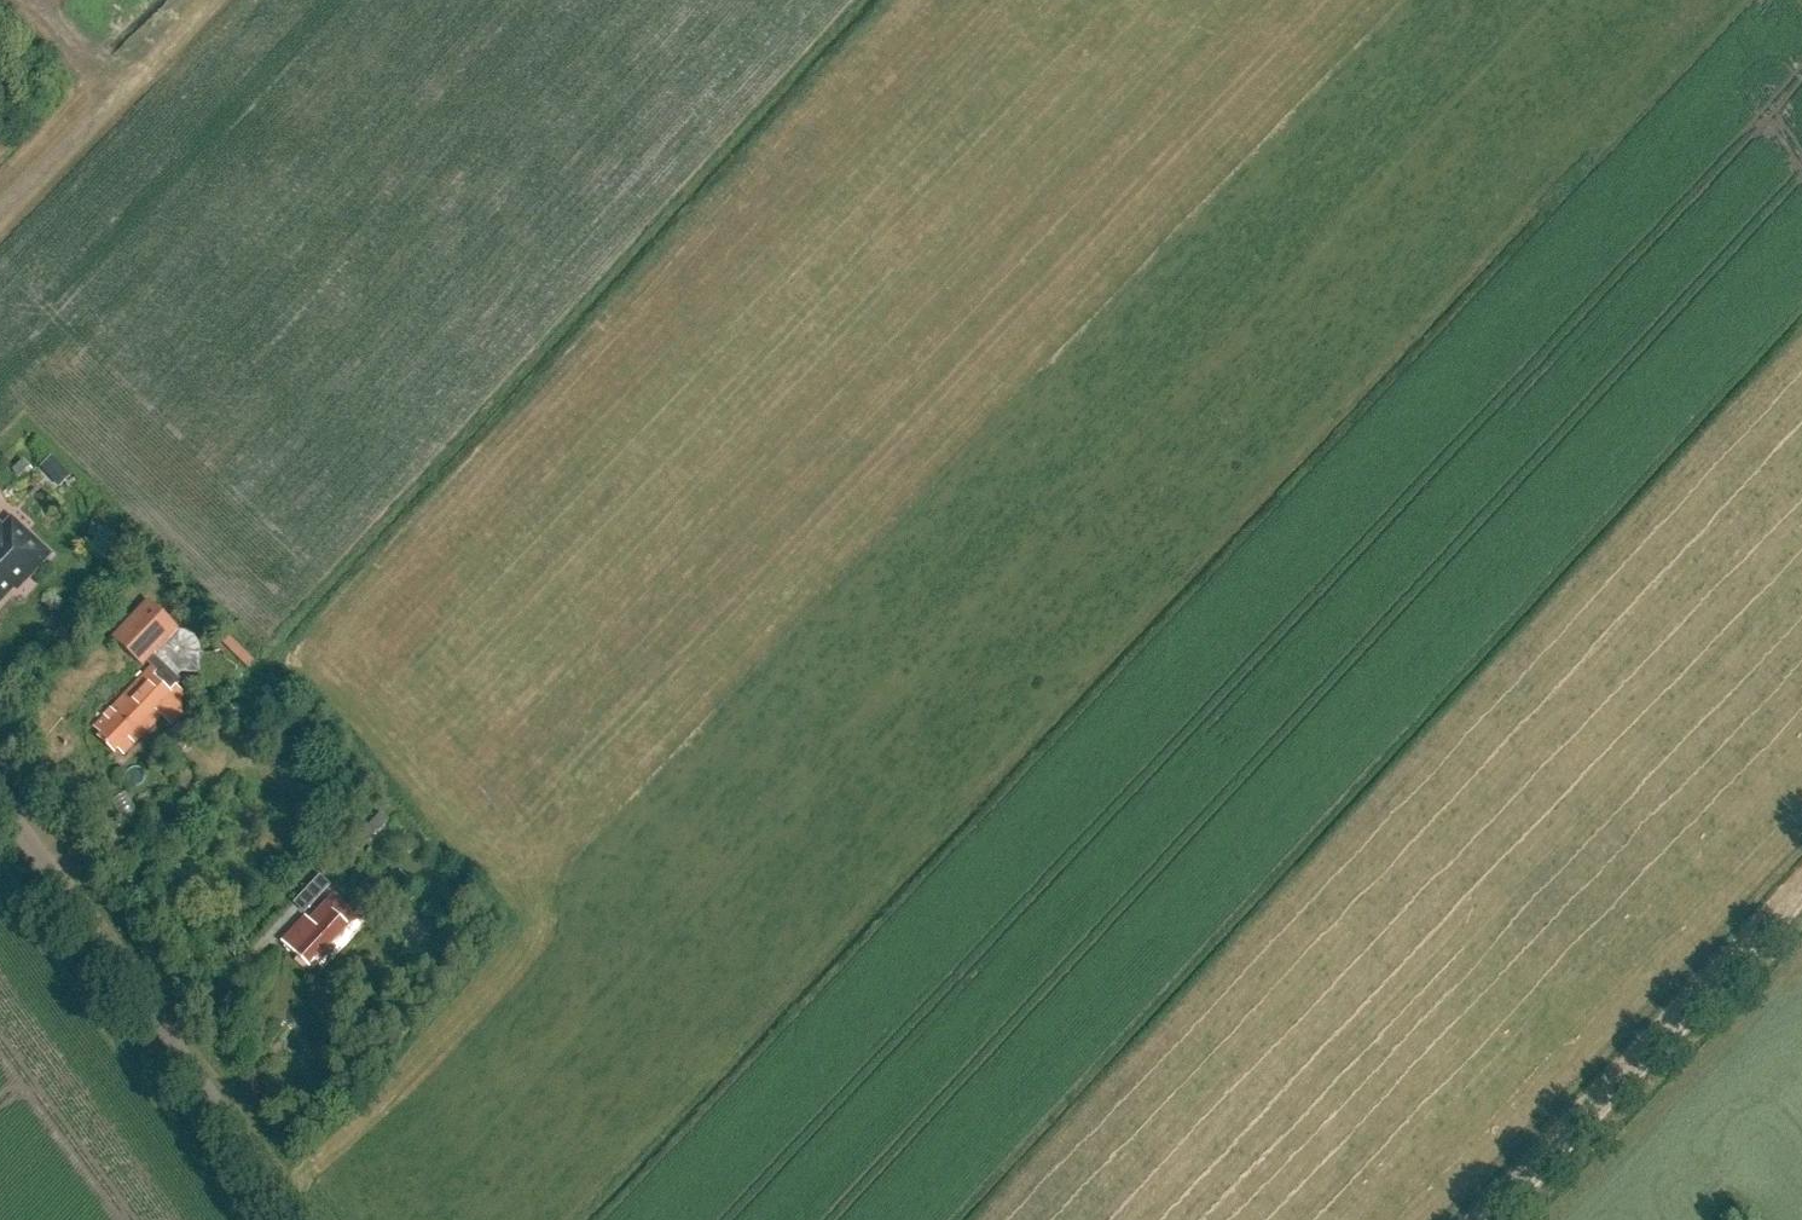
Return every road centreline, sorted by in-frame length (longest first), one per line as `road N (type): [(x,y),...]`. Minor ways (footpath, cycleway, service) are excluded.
road 1 (tertiary): [(286,1219),(0,825)]

